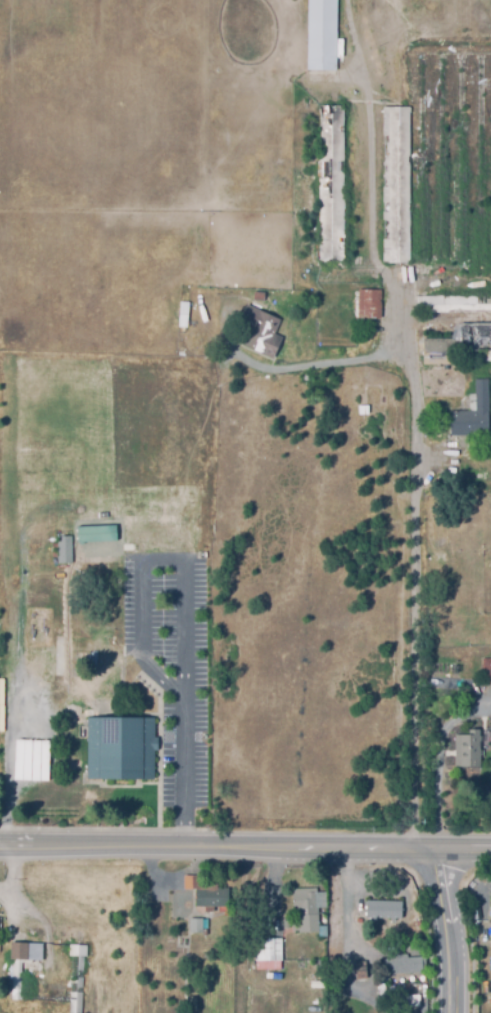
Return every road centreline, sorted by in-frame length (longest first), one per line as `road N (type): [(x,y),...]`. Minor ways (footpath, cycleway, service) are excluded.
road 1 (tertiary): [(490,849),(0,846)]
road 2 (tertiary): [(453,1012),(436,848)]

